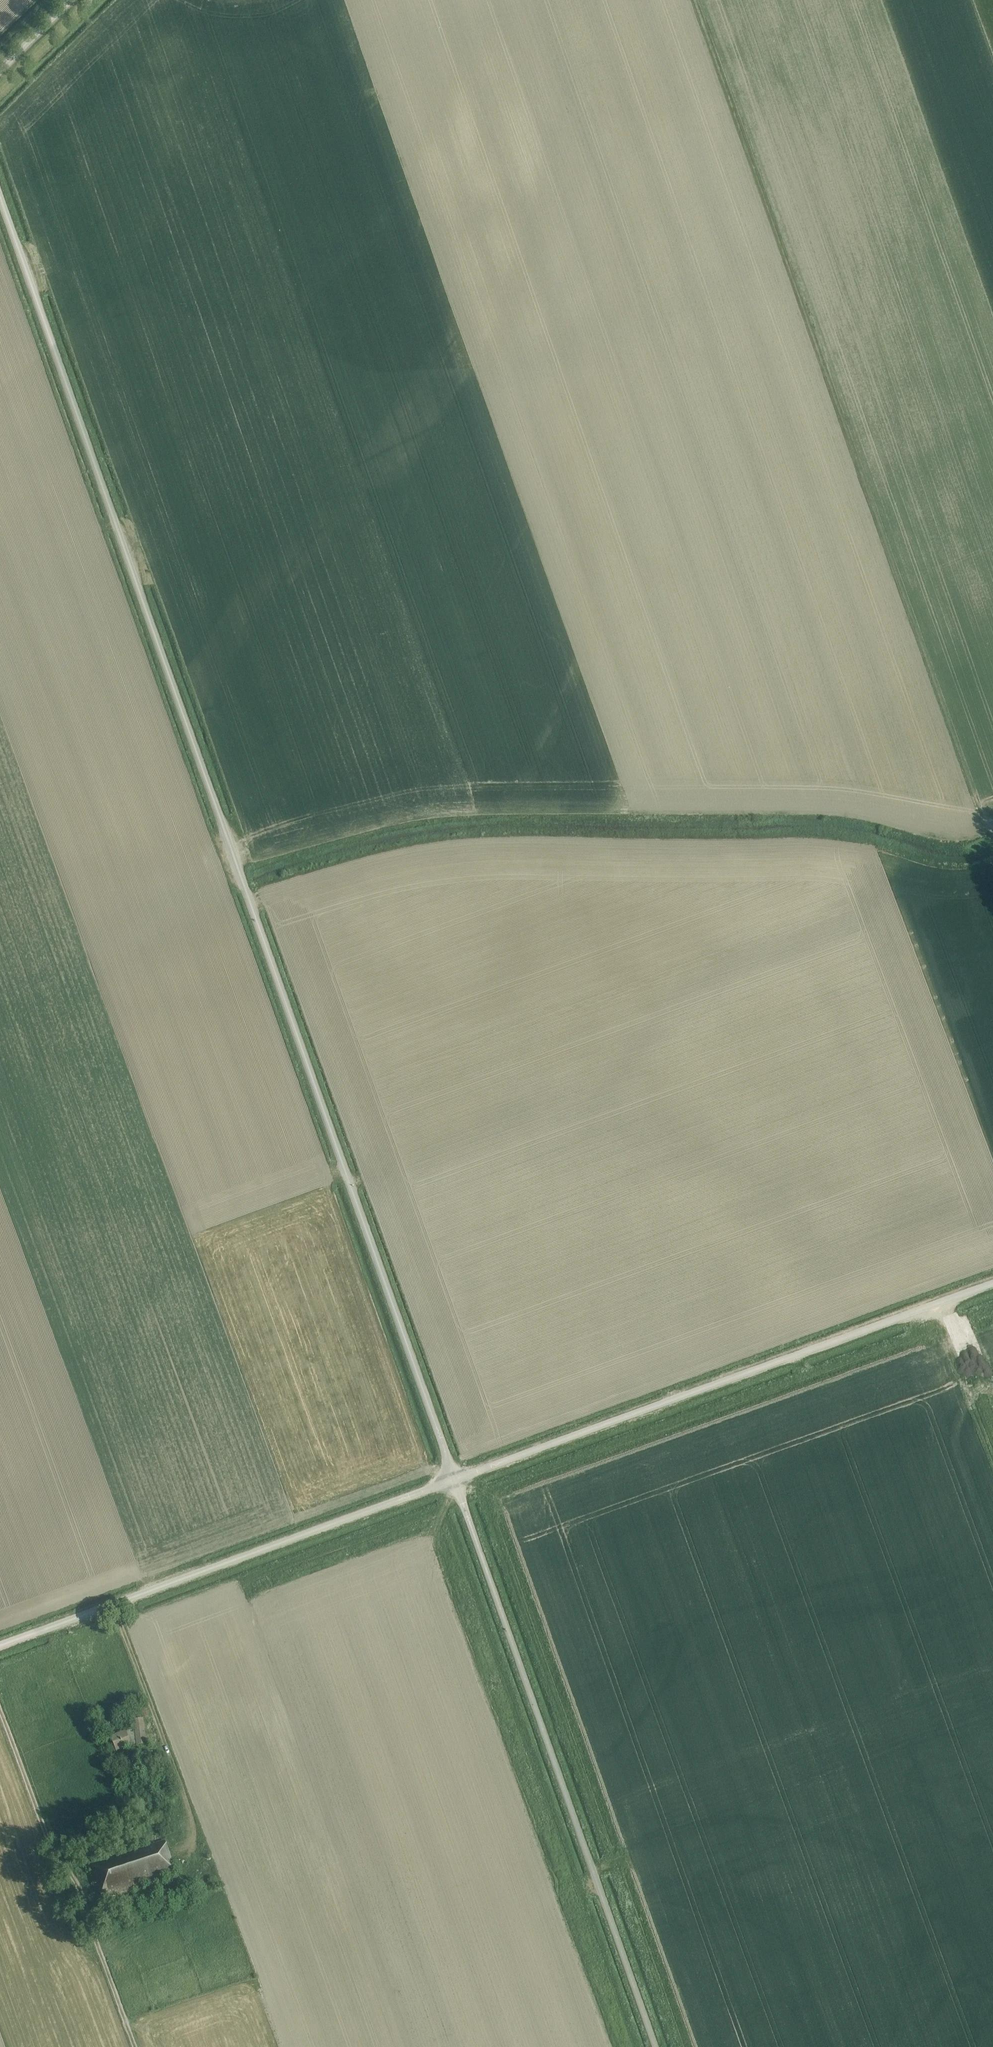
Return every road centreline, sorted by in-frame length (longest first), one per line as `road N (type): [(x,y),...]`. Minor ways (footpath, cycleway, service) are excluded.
road 1 (unclassified): [(454,1479),(0,200)]
road 2 (unclassified): [(651,2046),(454,1479)]
road 3 (unclassified): [(454,1479),(992,1286)]
road 4 (unclassified): [(0,1646),(454,1479)]

